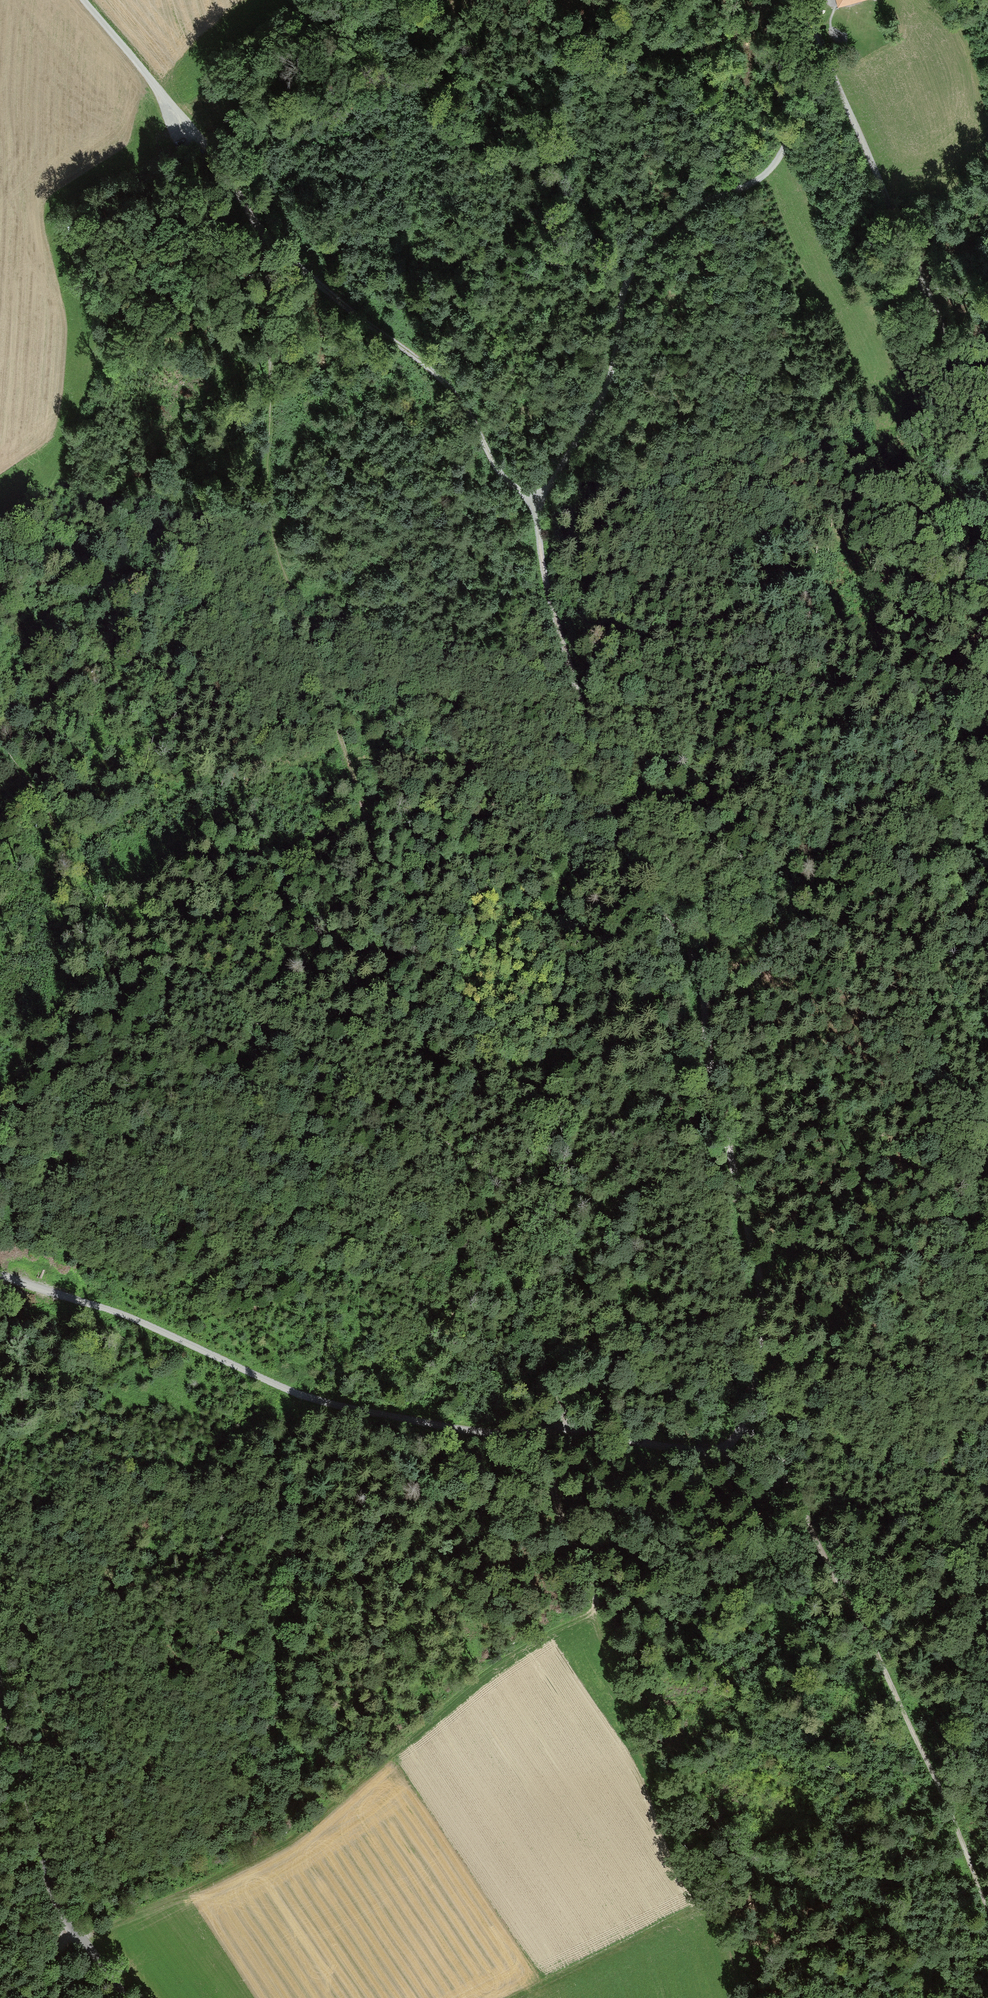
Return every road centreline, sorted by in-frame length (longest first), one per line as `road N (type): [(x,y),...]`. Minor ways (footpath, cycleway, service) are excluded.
road 1 (track): [(732,1454),(760,1318),(754,1249),(716,1104),(700,978),(688,950),(629,878),(540,553),(534,501)]
road 2 (track): [(568,1437),(553,1365),(452,1148),(417,1115),(227,1008),(83,866),(0,739)]
road 3 (track): [(543,1435),(556,1499),(593,1601),(586,1618),(510,1656),(287,1841),(79,1938)]
road 4 (track): [(732,1454),(442,1428),(318,1401),(83,1296),(0,1271)]
road 5 (track): [(534,501),(506,479),(460,392),(263,244),(184,122),(81,0)]
road 6 (track): [(534,501),(609,386),(631,267),(672,221),(767,172),(806,111),(817,38),(807,0)]
road 7 (track): [(263,244),(273,534),(363,817)]
road 8 (track): [(987,1906),(890,1685),(764,1458)]
road 9 (track): [(987,438),(817,38)]
road 10 (unclassified): [(123,1997),(56,1899),(0,1670)]
road 11 (track): [(987,1490),(877,1461),(732,1454)]
road 12 (track): [(671,1920),(519,1997)]

